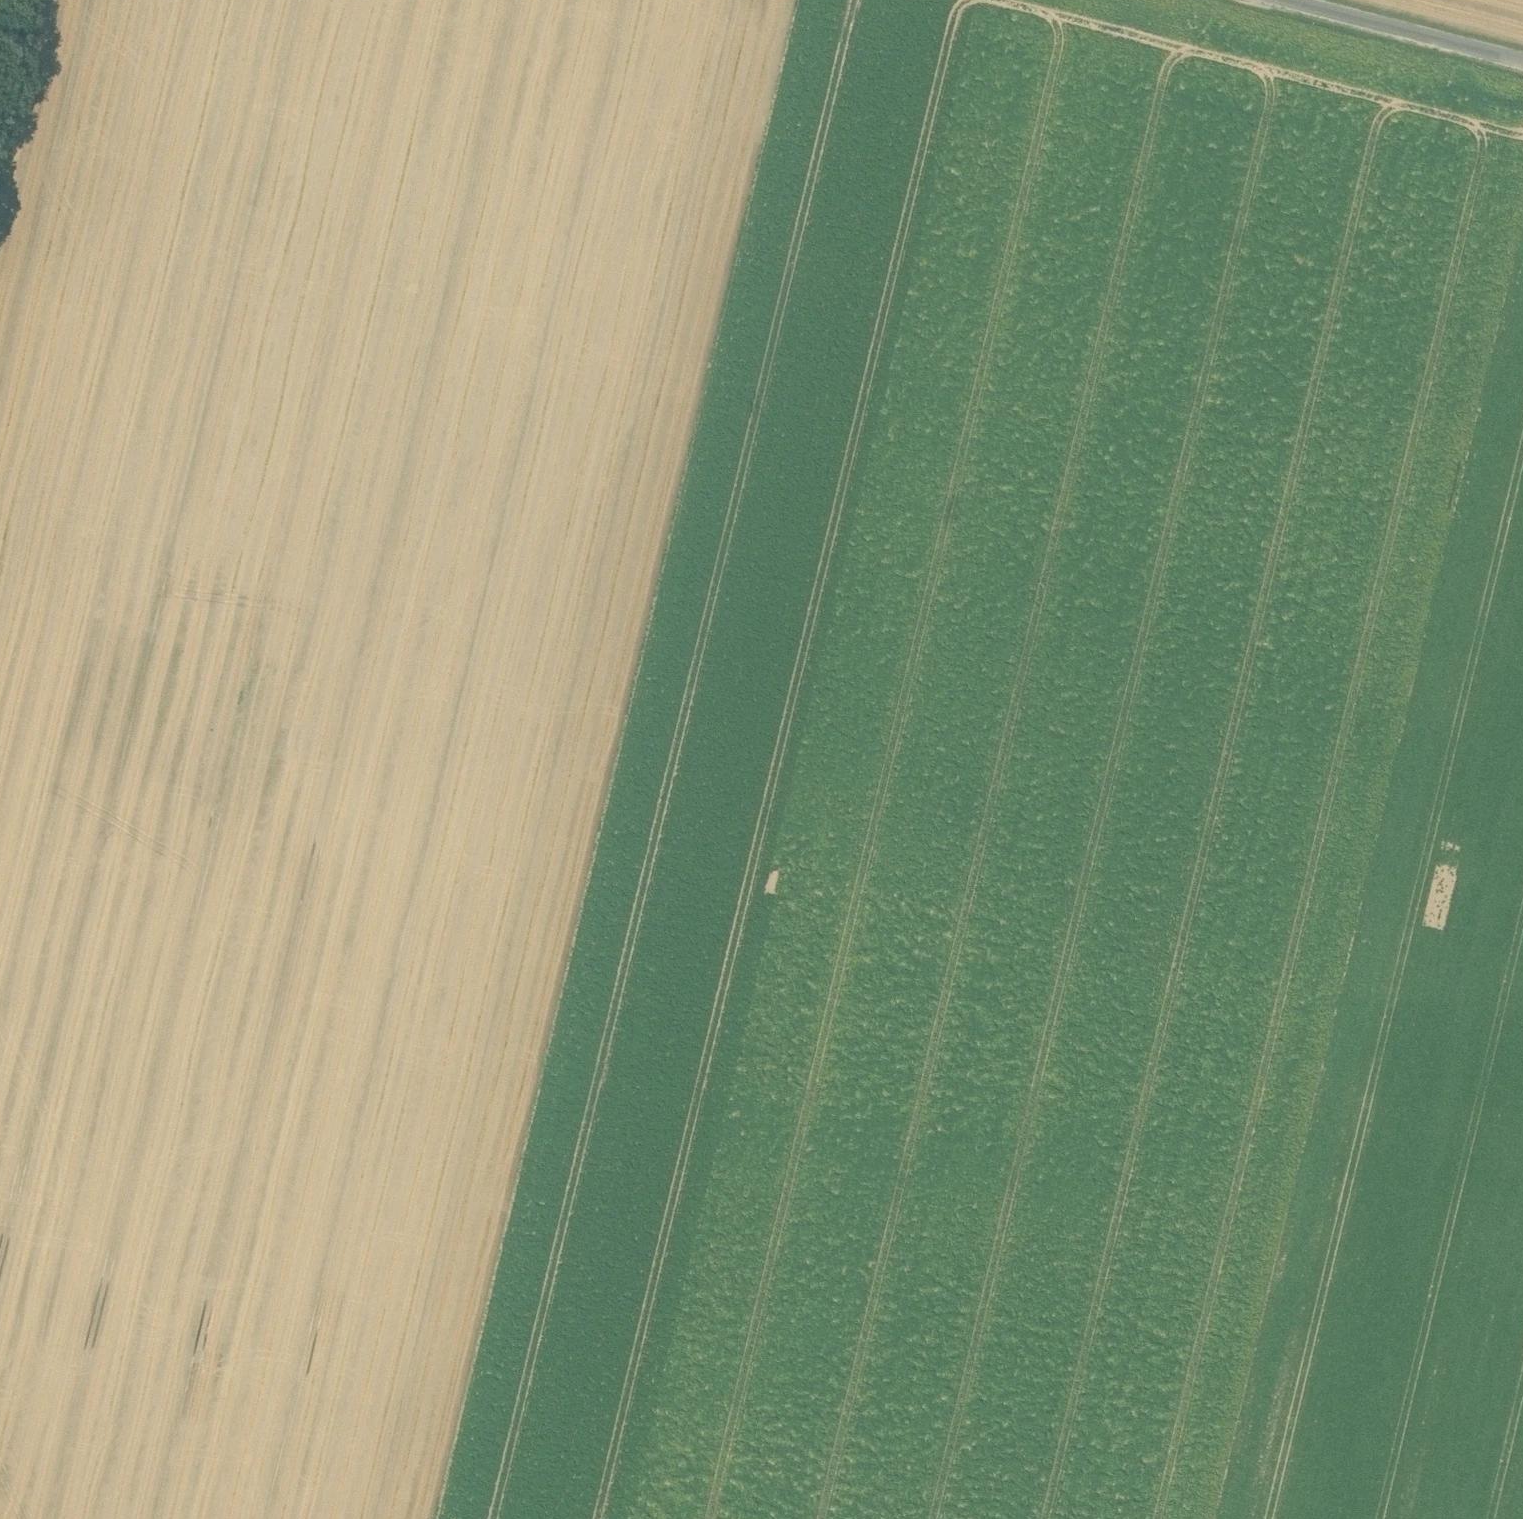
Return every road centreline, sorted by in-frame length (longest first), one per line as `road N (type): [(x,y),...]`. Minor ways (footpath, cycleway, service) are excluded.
road 1 (unclassified): [(1522,67),(1262,0)]

